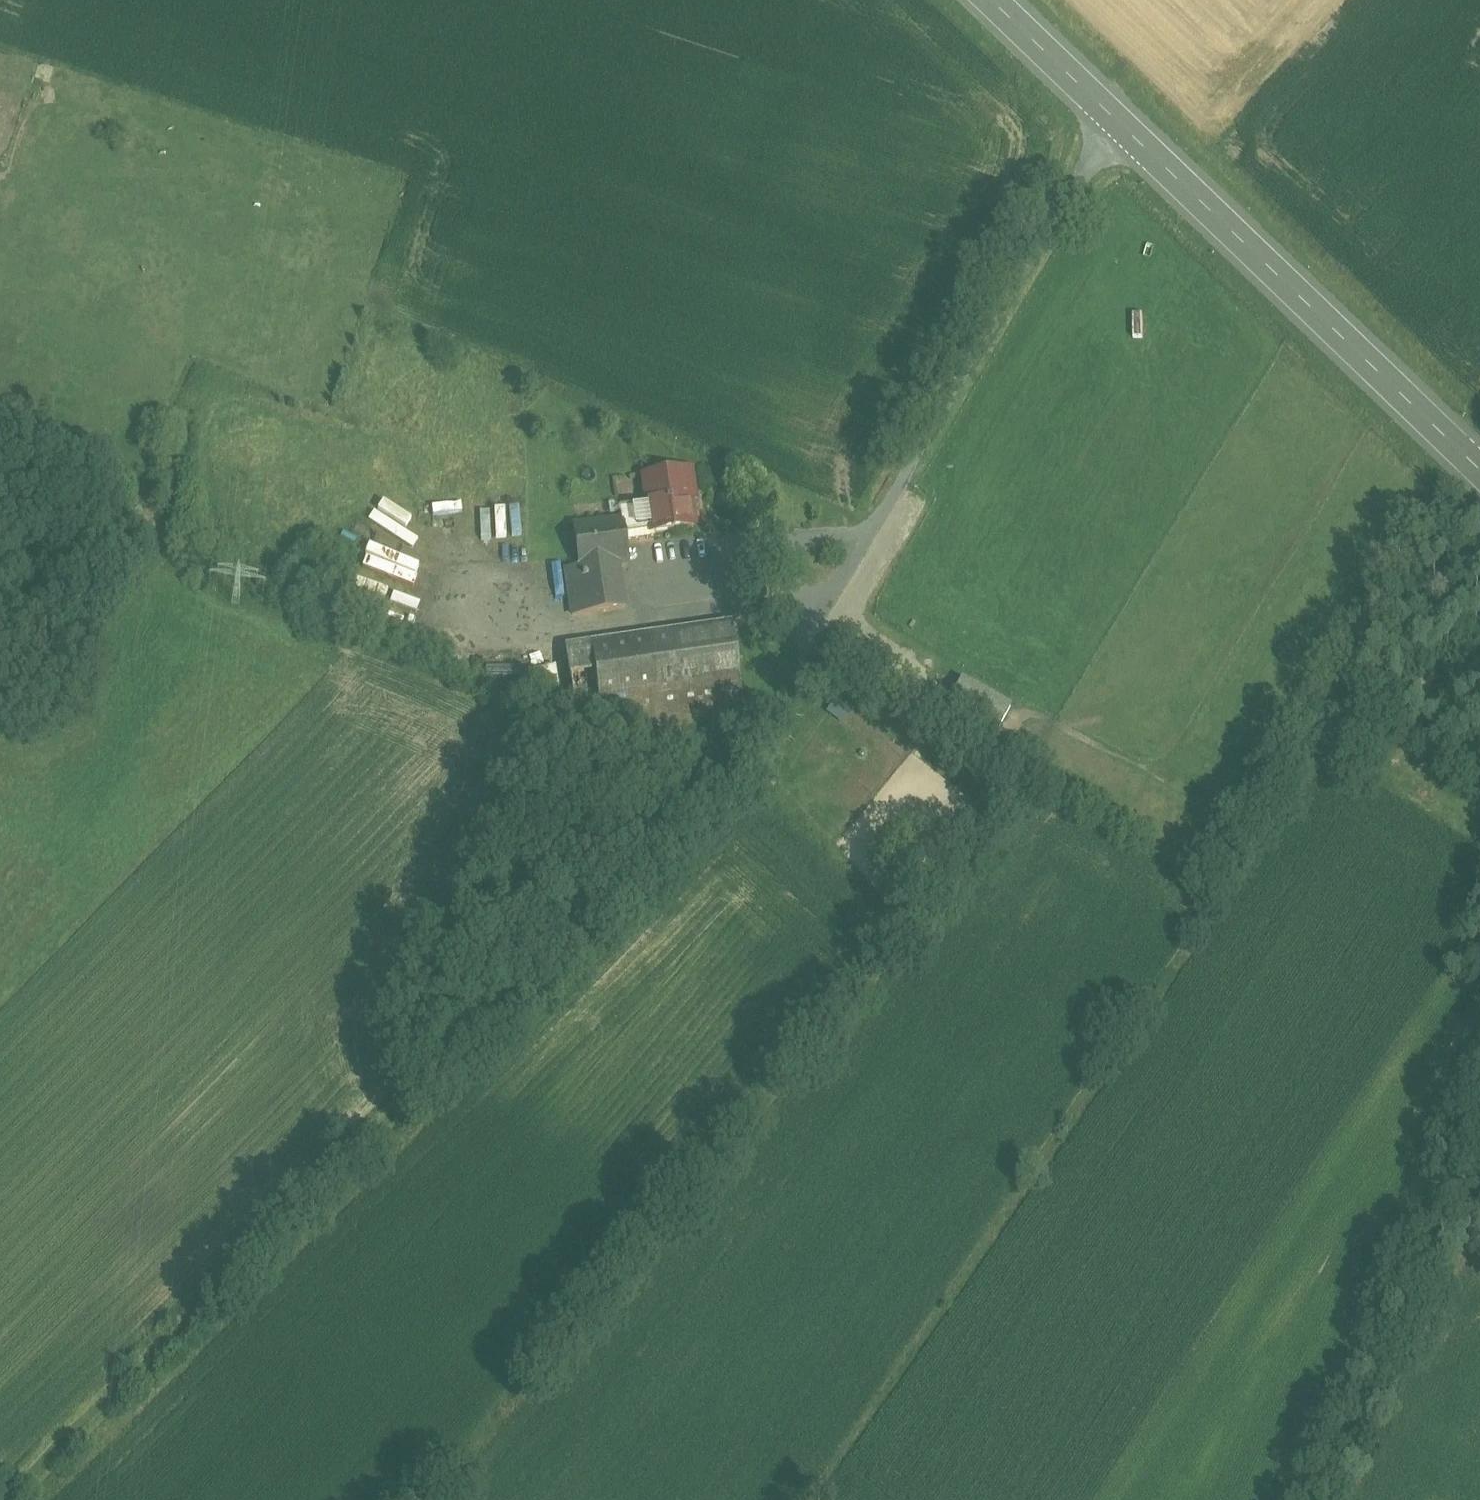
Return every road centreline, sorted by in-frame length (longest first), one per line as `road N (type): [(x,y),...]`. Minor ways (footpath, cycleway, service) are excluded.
road 1 (track): [(1156,158),(830,639),(0,1499)]
road 2 (secondary): [(992,0),(1470,460)]
road 3 (unclassified): [(1479,1136),(1320,1499)]

